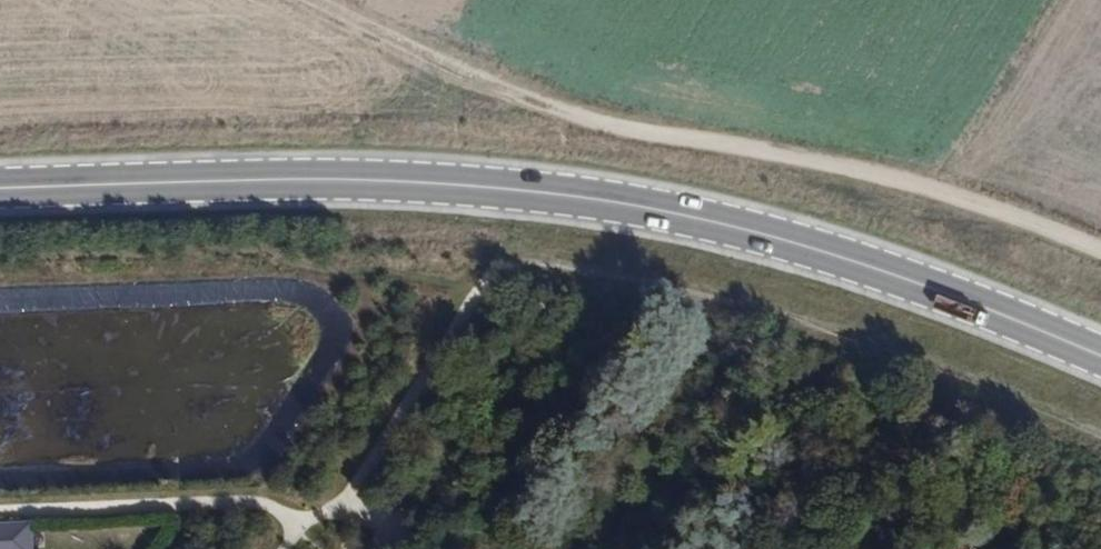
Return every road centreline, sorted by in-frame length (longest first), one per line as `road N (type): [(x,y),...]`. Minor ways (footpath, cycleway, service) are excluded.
road 1 (primary): [(1100,353),(728,221),(541,192),(371,179),(0,191)]
road 2 (track): [(1100,252),(832,162),(621,131),(299,0)]

